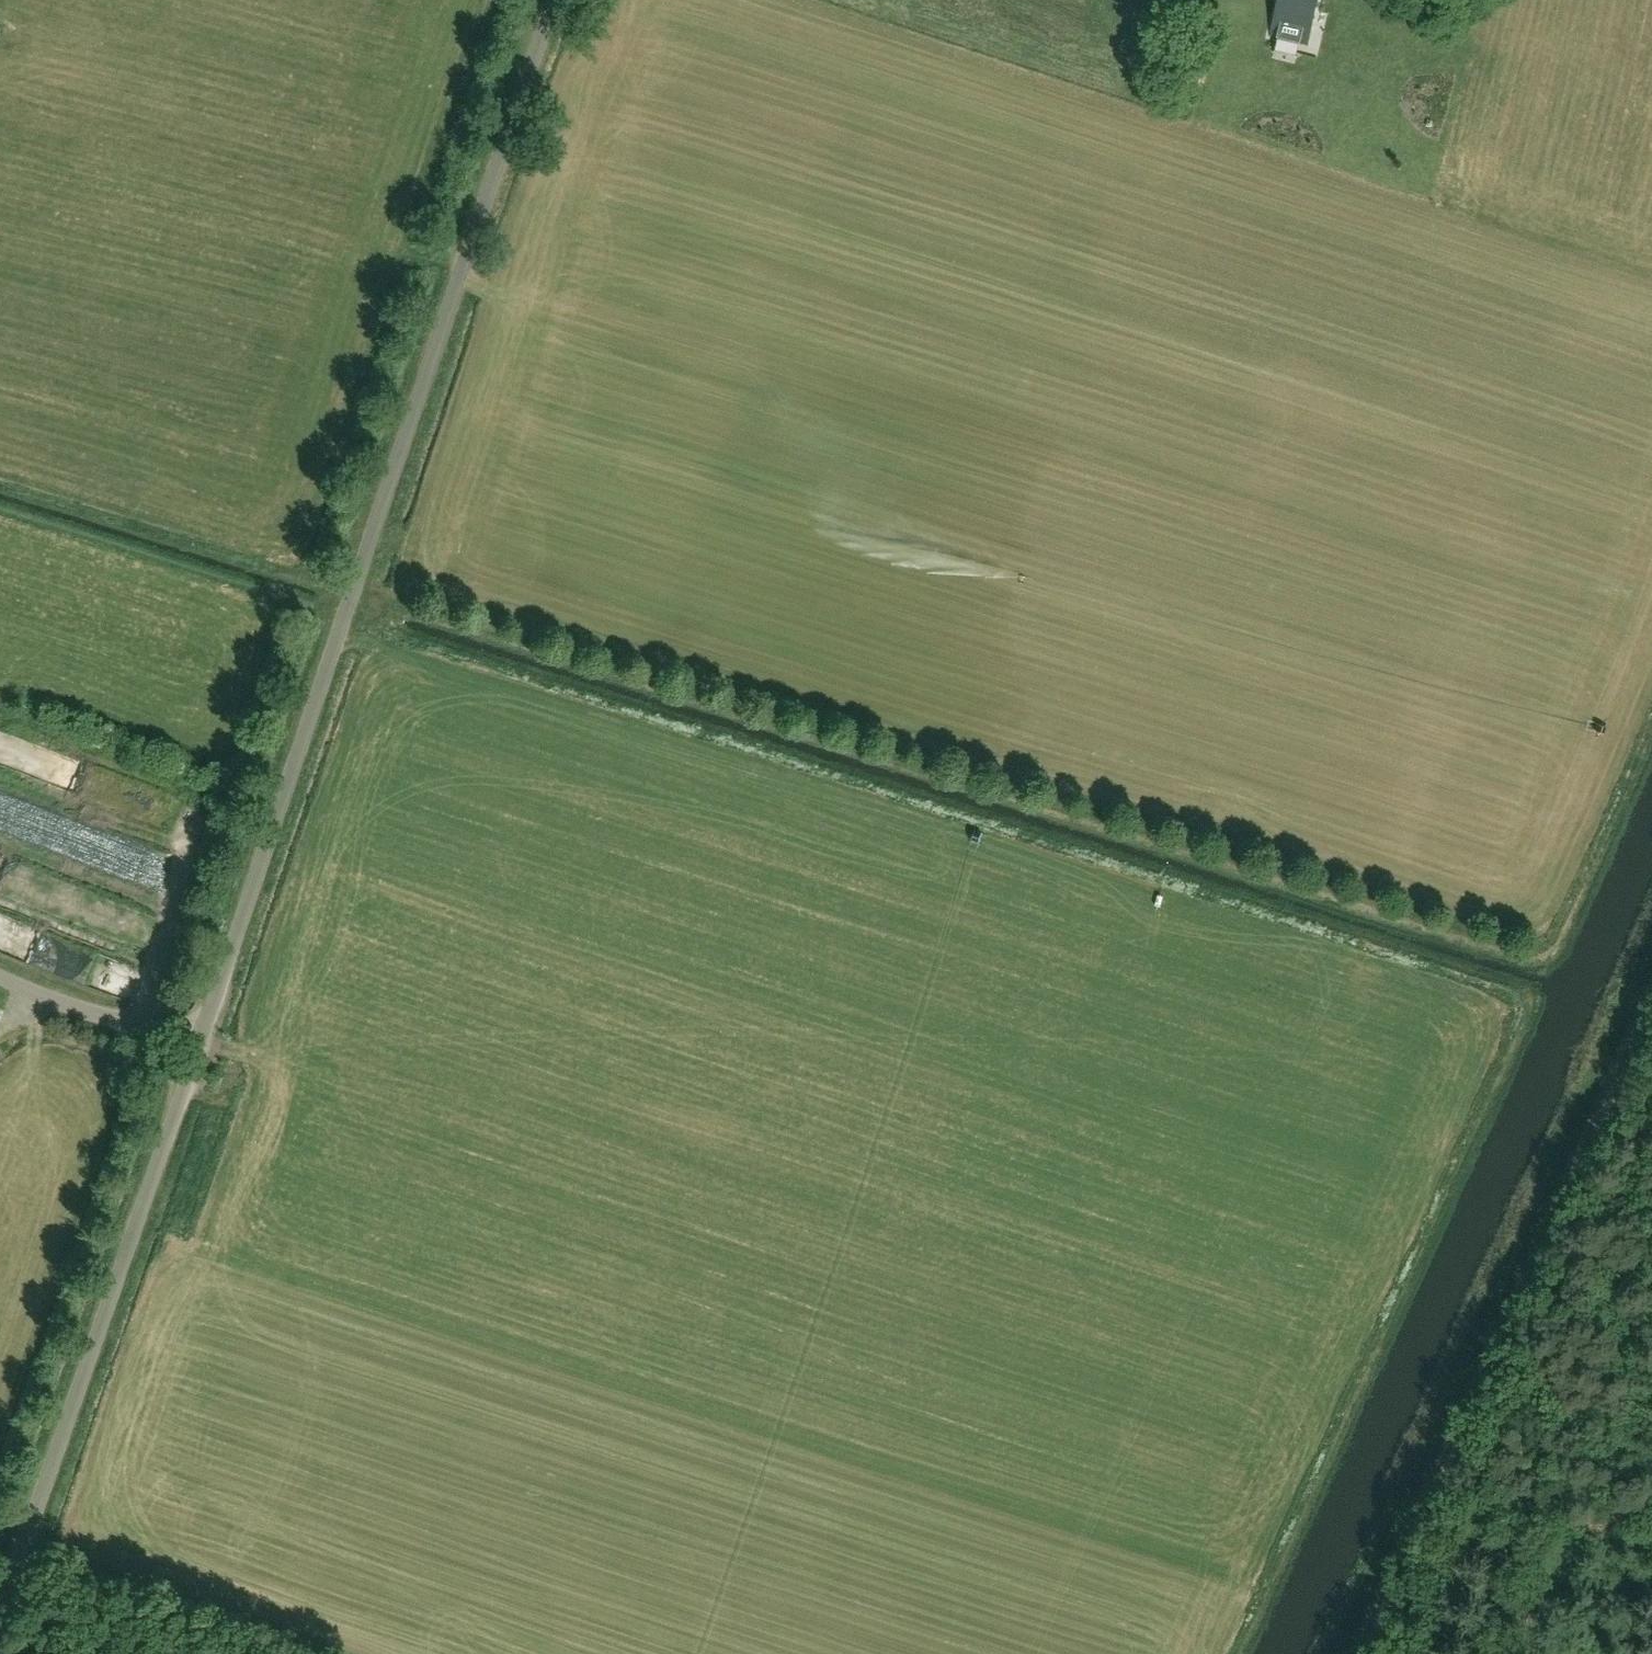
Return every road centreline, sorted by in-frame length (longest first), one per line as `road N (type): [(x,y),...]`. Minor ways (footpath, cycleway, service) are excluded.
road 1 (unclassified): [(0,1614),(553,0)]

